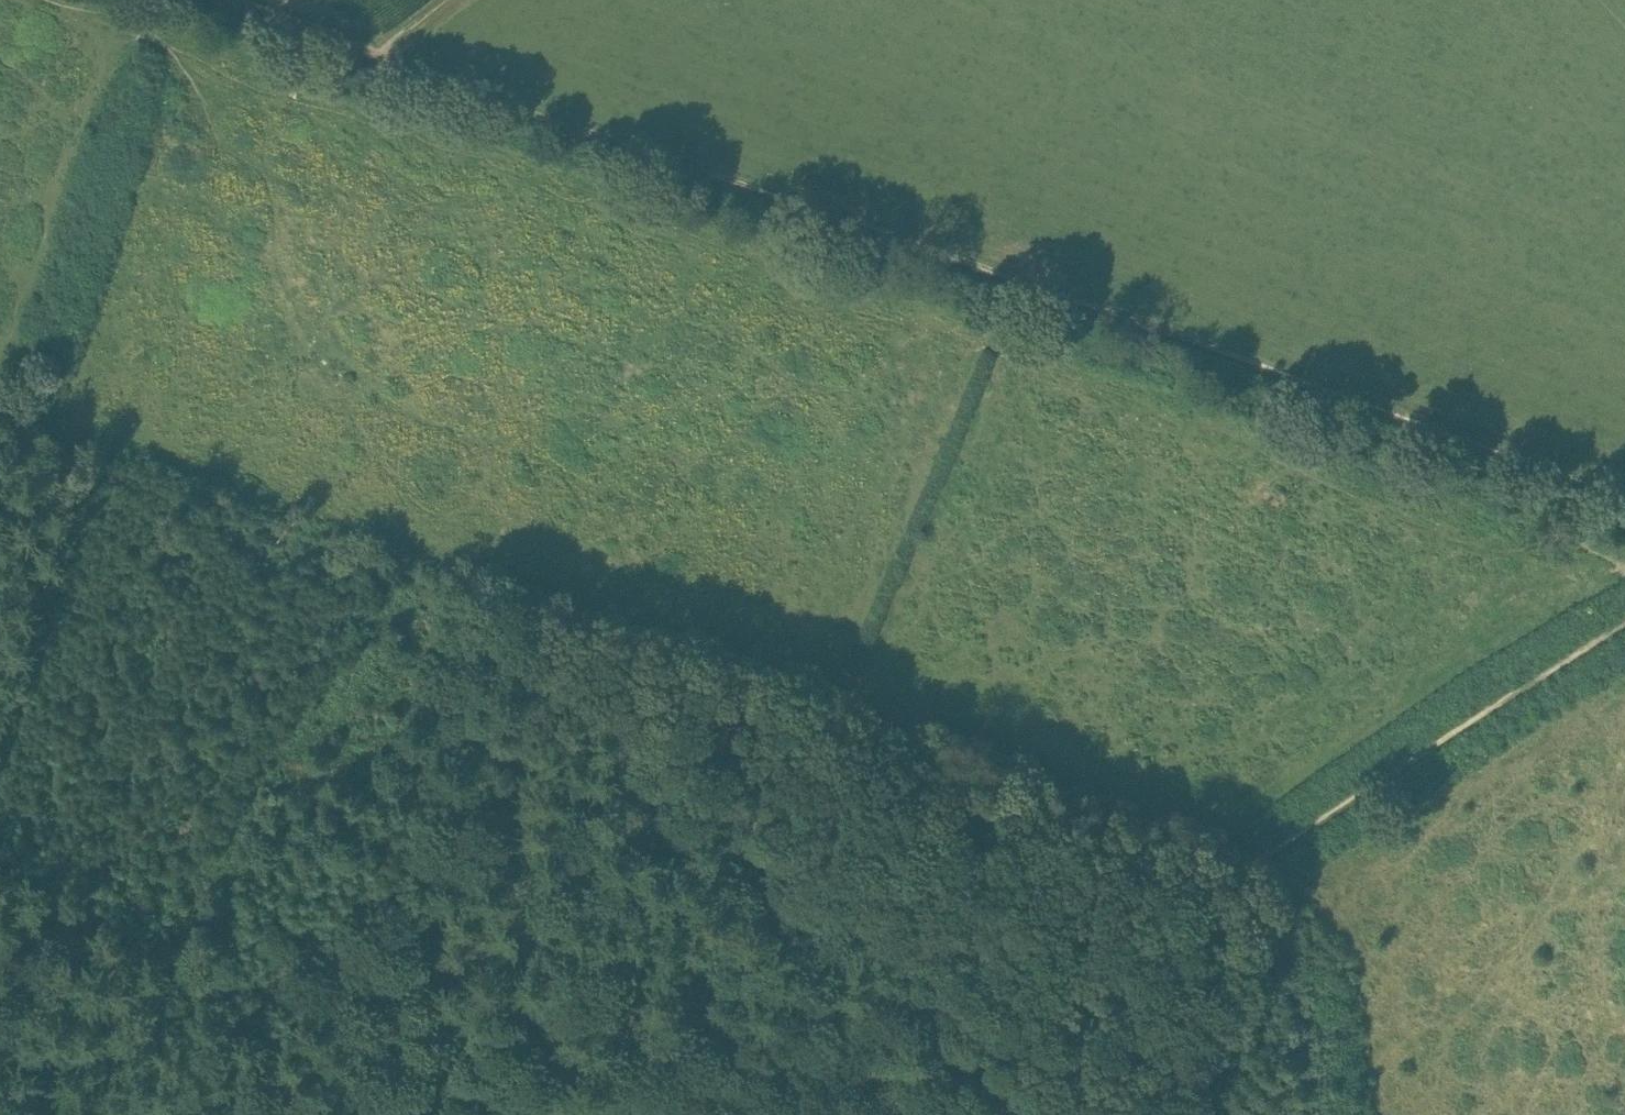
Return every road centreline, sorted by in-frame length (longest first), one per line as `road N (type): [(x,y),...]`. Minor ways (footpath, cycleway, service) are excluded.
road 1 (track): [(382,61),(1624,511)]
road 2 (track): [(0,834),(229,965),(438,1114)]
road 3 (track): [(842,1114),(996,1017)]
road 4 (track): [(214,0),(382,61)]
road 5 (track): [(1120,1114),(996,1017)]

